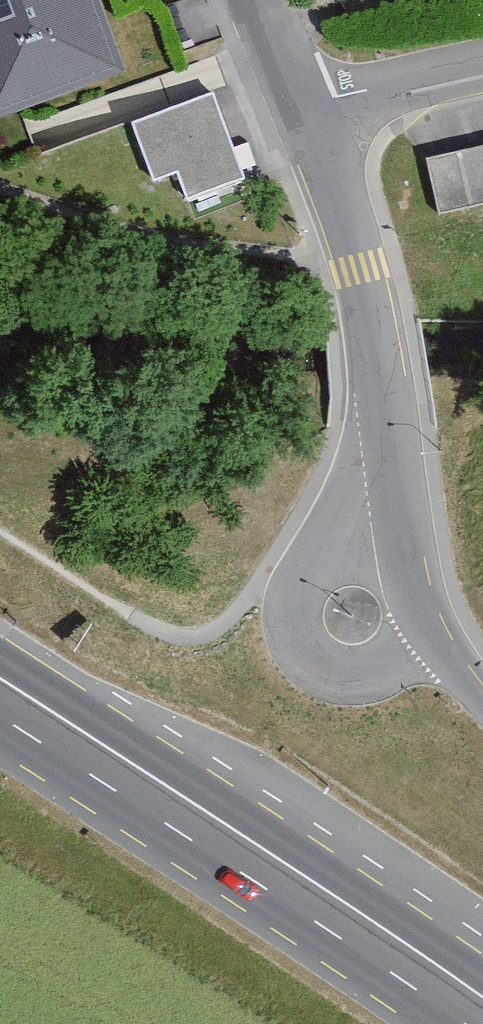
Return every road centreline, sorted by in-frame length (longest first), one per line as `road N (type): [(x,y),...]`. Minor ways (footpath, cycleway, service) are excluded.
road 1 (secondary): [(0,697),(482,1014)]
road 2 (residential): [(389,422),(367,480),(298,582),(291,618),(312,664),(356,682),(436,639)]
road 3 (residential): [(308,104),(364,271),(389,422)]
road 4 (residential): [(389,422),(403,548),(436,639)]
road 5 (residential): [(308,104),(482,64)]

